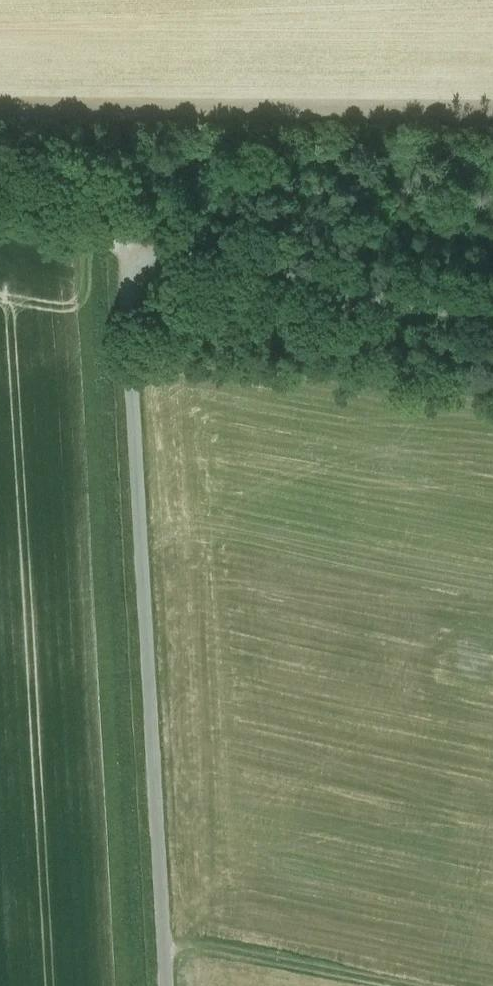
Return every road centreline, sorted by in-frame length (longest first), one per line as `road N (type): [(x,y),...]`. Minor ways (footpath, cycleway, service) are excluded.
road 1 (unclassified): [(492,320),(125,246),(165,985)]
road 2 (track): [(162,938),(394,985)]
road 3 (track): [(125,246),(0,220)]

